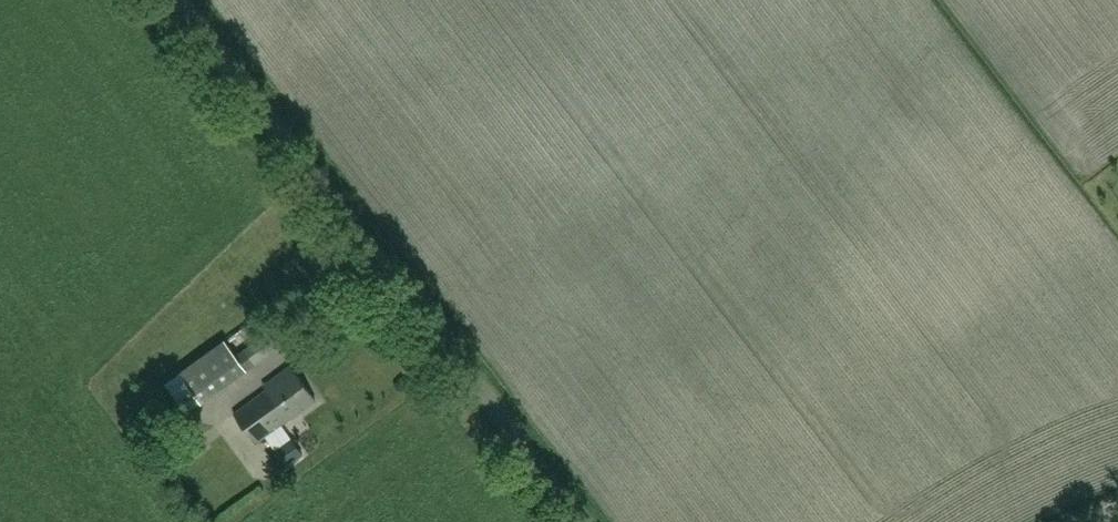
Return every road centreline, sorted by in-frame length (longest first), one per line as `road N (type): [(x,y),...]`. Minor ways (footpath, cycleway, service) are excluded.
road 1 (unclassified): [(585,521),(192,0)]

